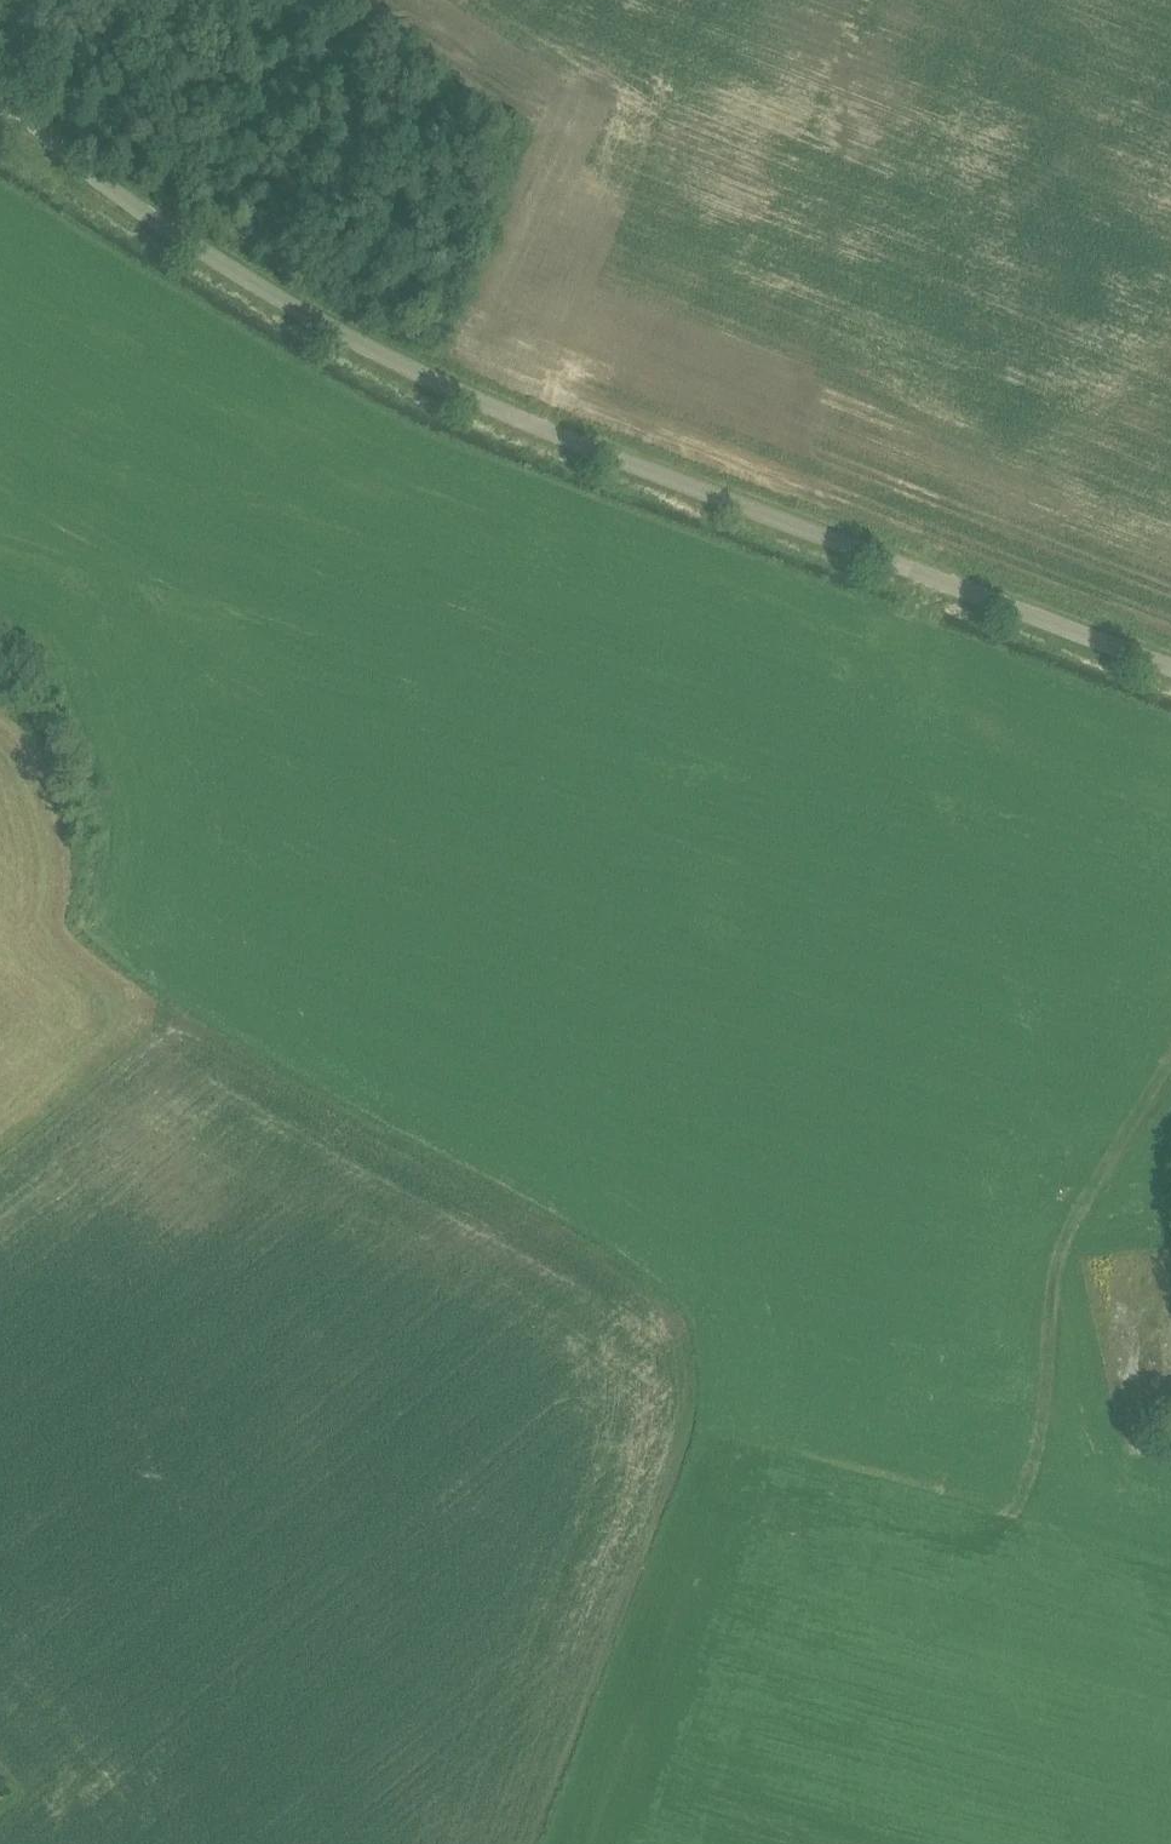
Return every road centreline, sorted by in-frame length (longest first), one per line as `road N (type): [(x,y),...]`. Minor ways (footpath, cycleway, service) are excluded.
road 1 (unclassified): [(1170,665),(477,399),(346,334),(152,218),(57,146),(0,87)]

